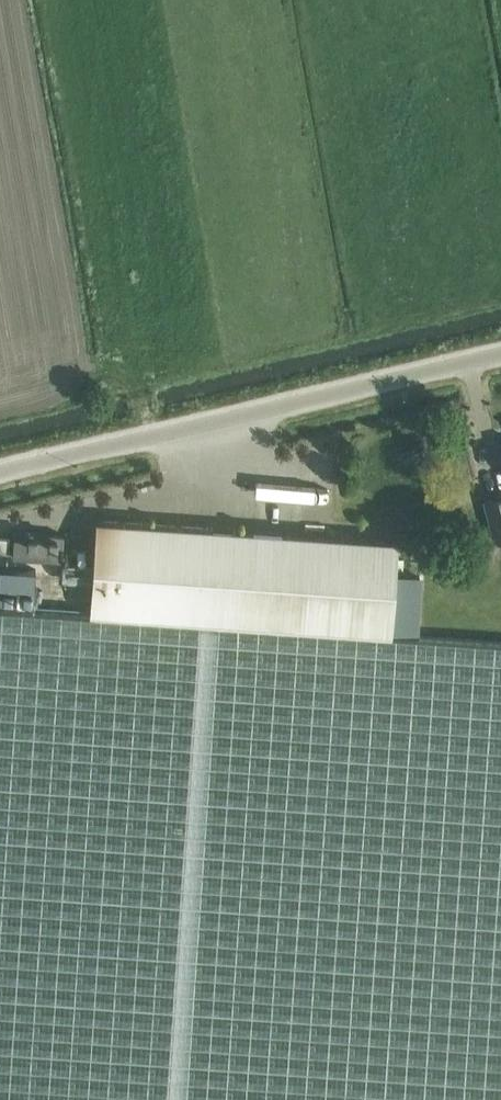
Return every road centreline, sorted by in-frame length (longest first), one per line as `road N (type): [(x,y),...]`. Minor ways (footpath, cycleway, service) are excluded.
road 1 (unclassified): [(0,474),(500,356)]

